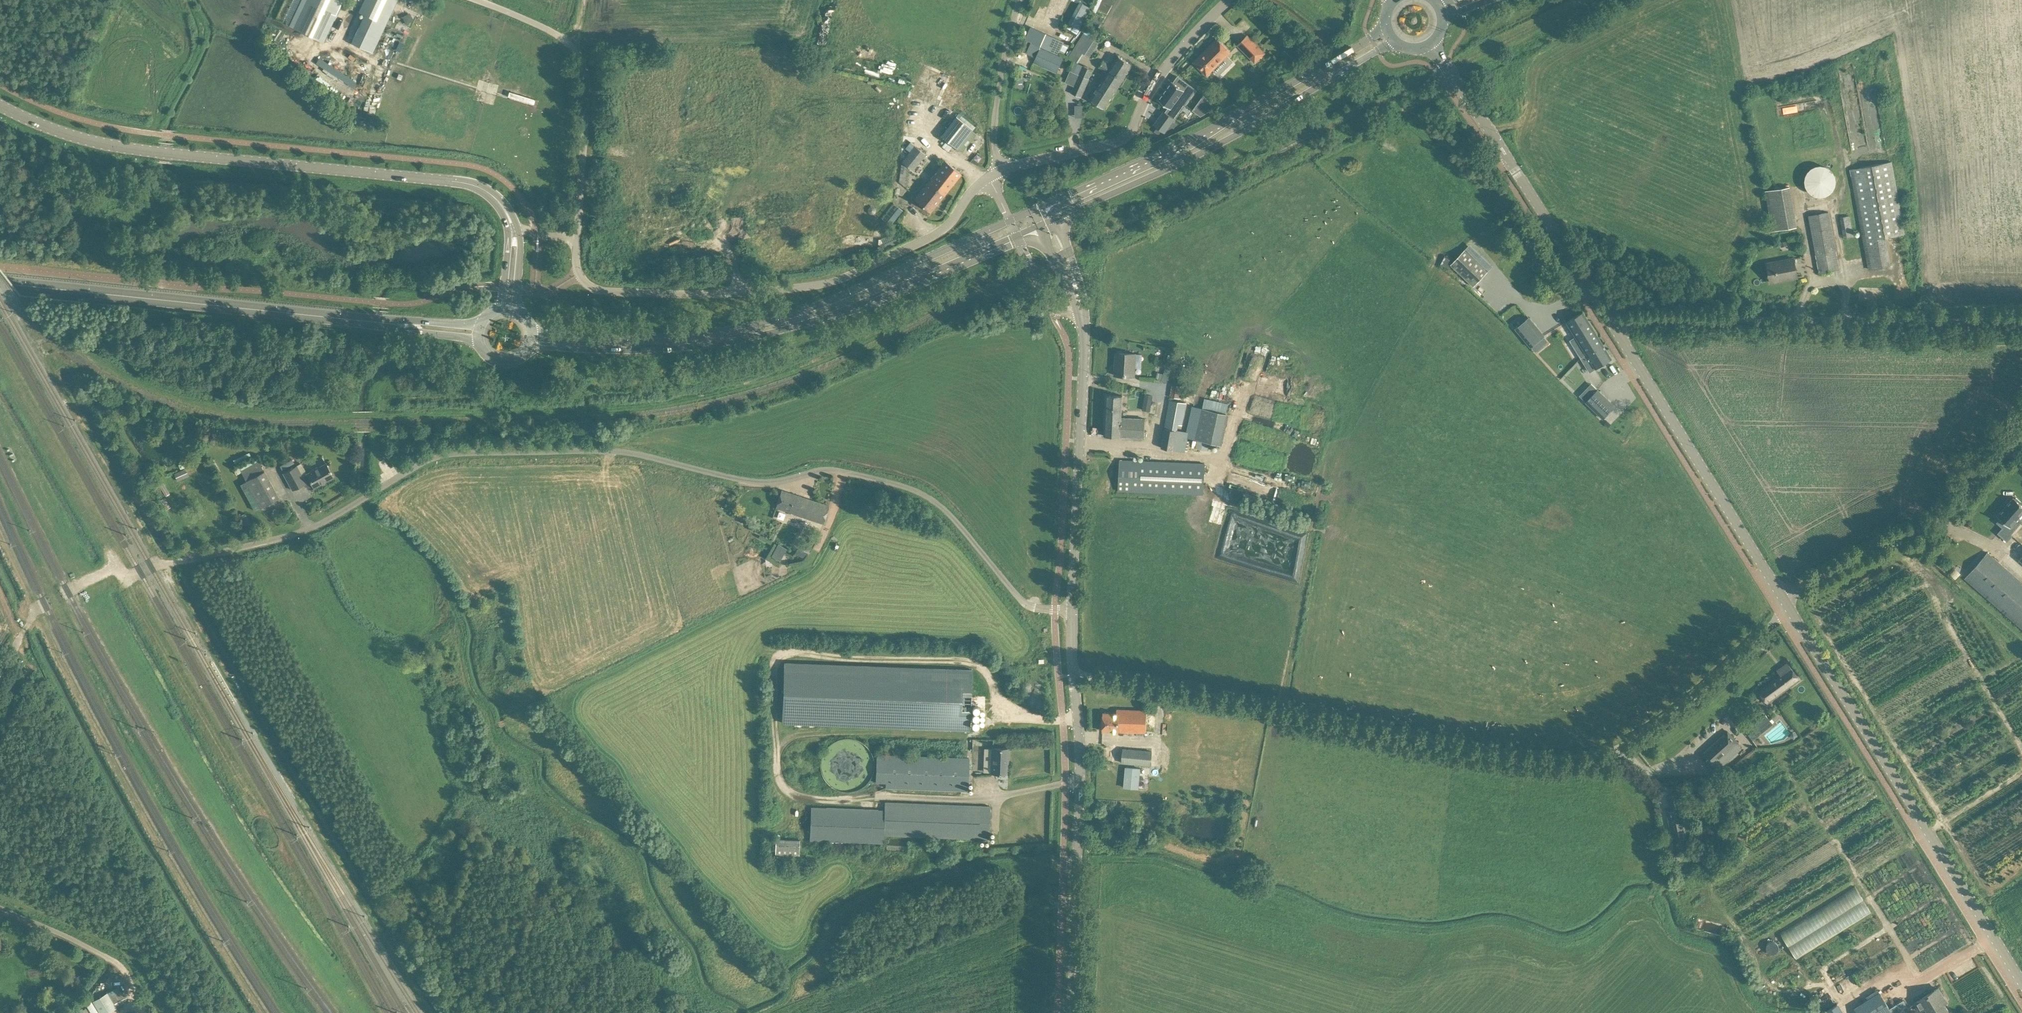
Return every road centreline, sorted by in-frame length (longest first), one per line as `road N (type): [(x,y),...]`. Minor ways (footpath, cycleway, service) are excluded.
road 1 (unclassified): [(1073,611),(1025,604),(935,502),(912,489),(825,469),(776,482),(743,479),(619,449),(424,460),(306,529),(177,563)]
road 2 (unclassified): [(1620,747),(1574,758),(1505,755),(1074,674)]
road 3 (secondary): [(528,348),(678,348),(768,333),(1018,236)]
road 4 (secondary): [(1010,221),(833,299),(738,328),(624,338),(531,331)]
road 5 (tertiary): [(483,188),(113,146),(0,105)]
road 6 (unclassified): [(989,177),(937,233),(832,282),(798,288),(596,289),(578,273),(577,235)]
road 7 (tertiary): [(2021,982),(1788,607)]
road 8 (secondary): [(393,324),(0,283)]
road 9 (secondary): [(1047,223),(1199,154),(1396,43)]
road 10 (secondary): [(1387,28),(1183,143),(1040,208)]
road 11 (tertiary): [(1072,1012),(1080,785),(1074,674)]
road 12 (tertiary): [(1611,322),(1432,43)]
road 13 (tertiary): [(1783,598),(1611,322)]
road 14 (unclassified): [(1002,169),(1126,138),(1162,74),(1229,0)]
road 15 (tertiary): [(1073,611),(1082,313)]
road 16 (unclassified): [(577,235),(585,68),(554,33),(477,0)]
road 17 (residential): [(2021,457),(1992,459),(1928,531),(1872,549),(1783,598)]
road 18 (unclassified): [(1611,322),(1867,320)]
road 19 (unclassified): [(1788,607),(1688,702),(1620,747)]
road 20 (residential): [(1002,169),(994,122),(1019,0)]
road 21 (track): [(1867,320),(2021,323)]

